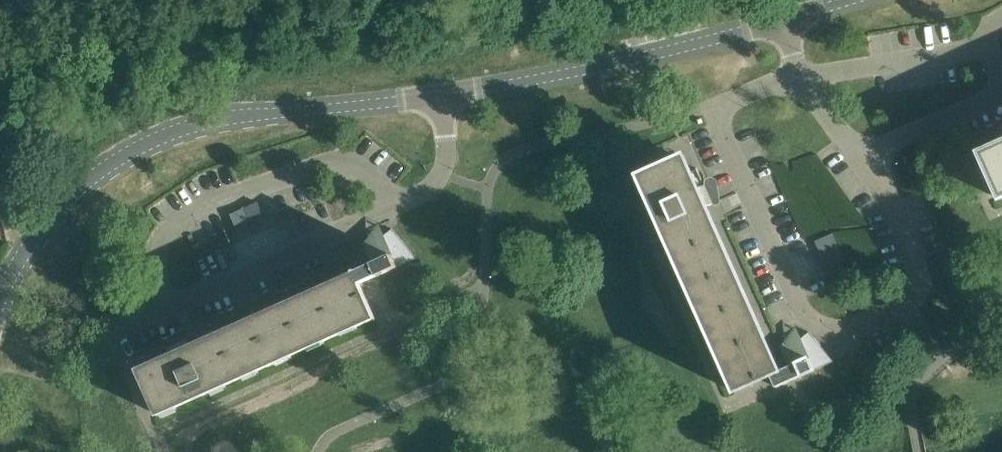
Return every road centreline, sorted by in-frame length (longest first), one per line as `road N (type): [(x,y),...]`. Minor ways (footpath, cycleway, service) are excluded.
road 1 (unclassified): [(0,302),(43,225),(77,189),(174,132),(241,116),(558,75),(849,0)]

